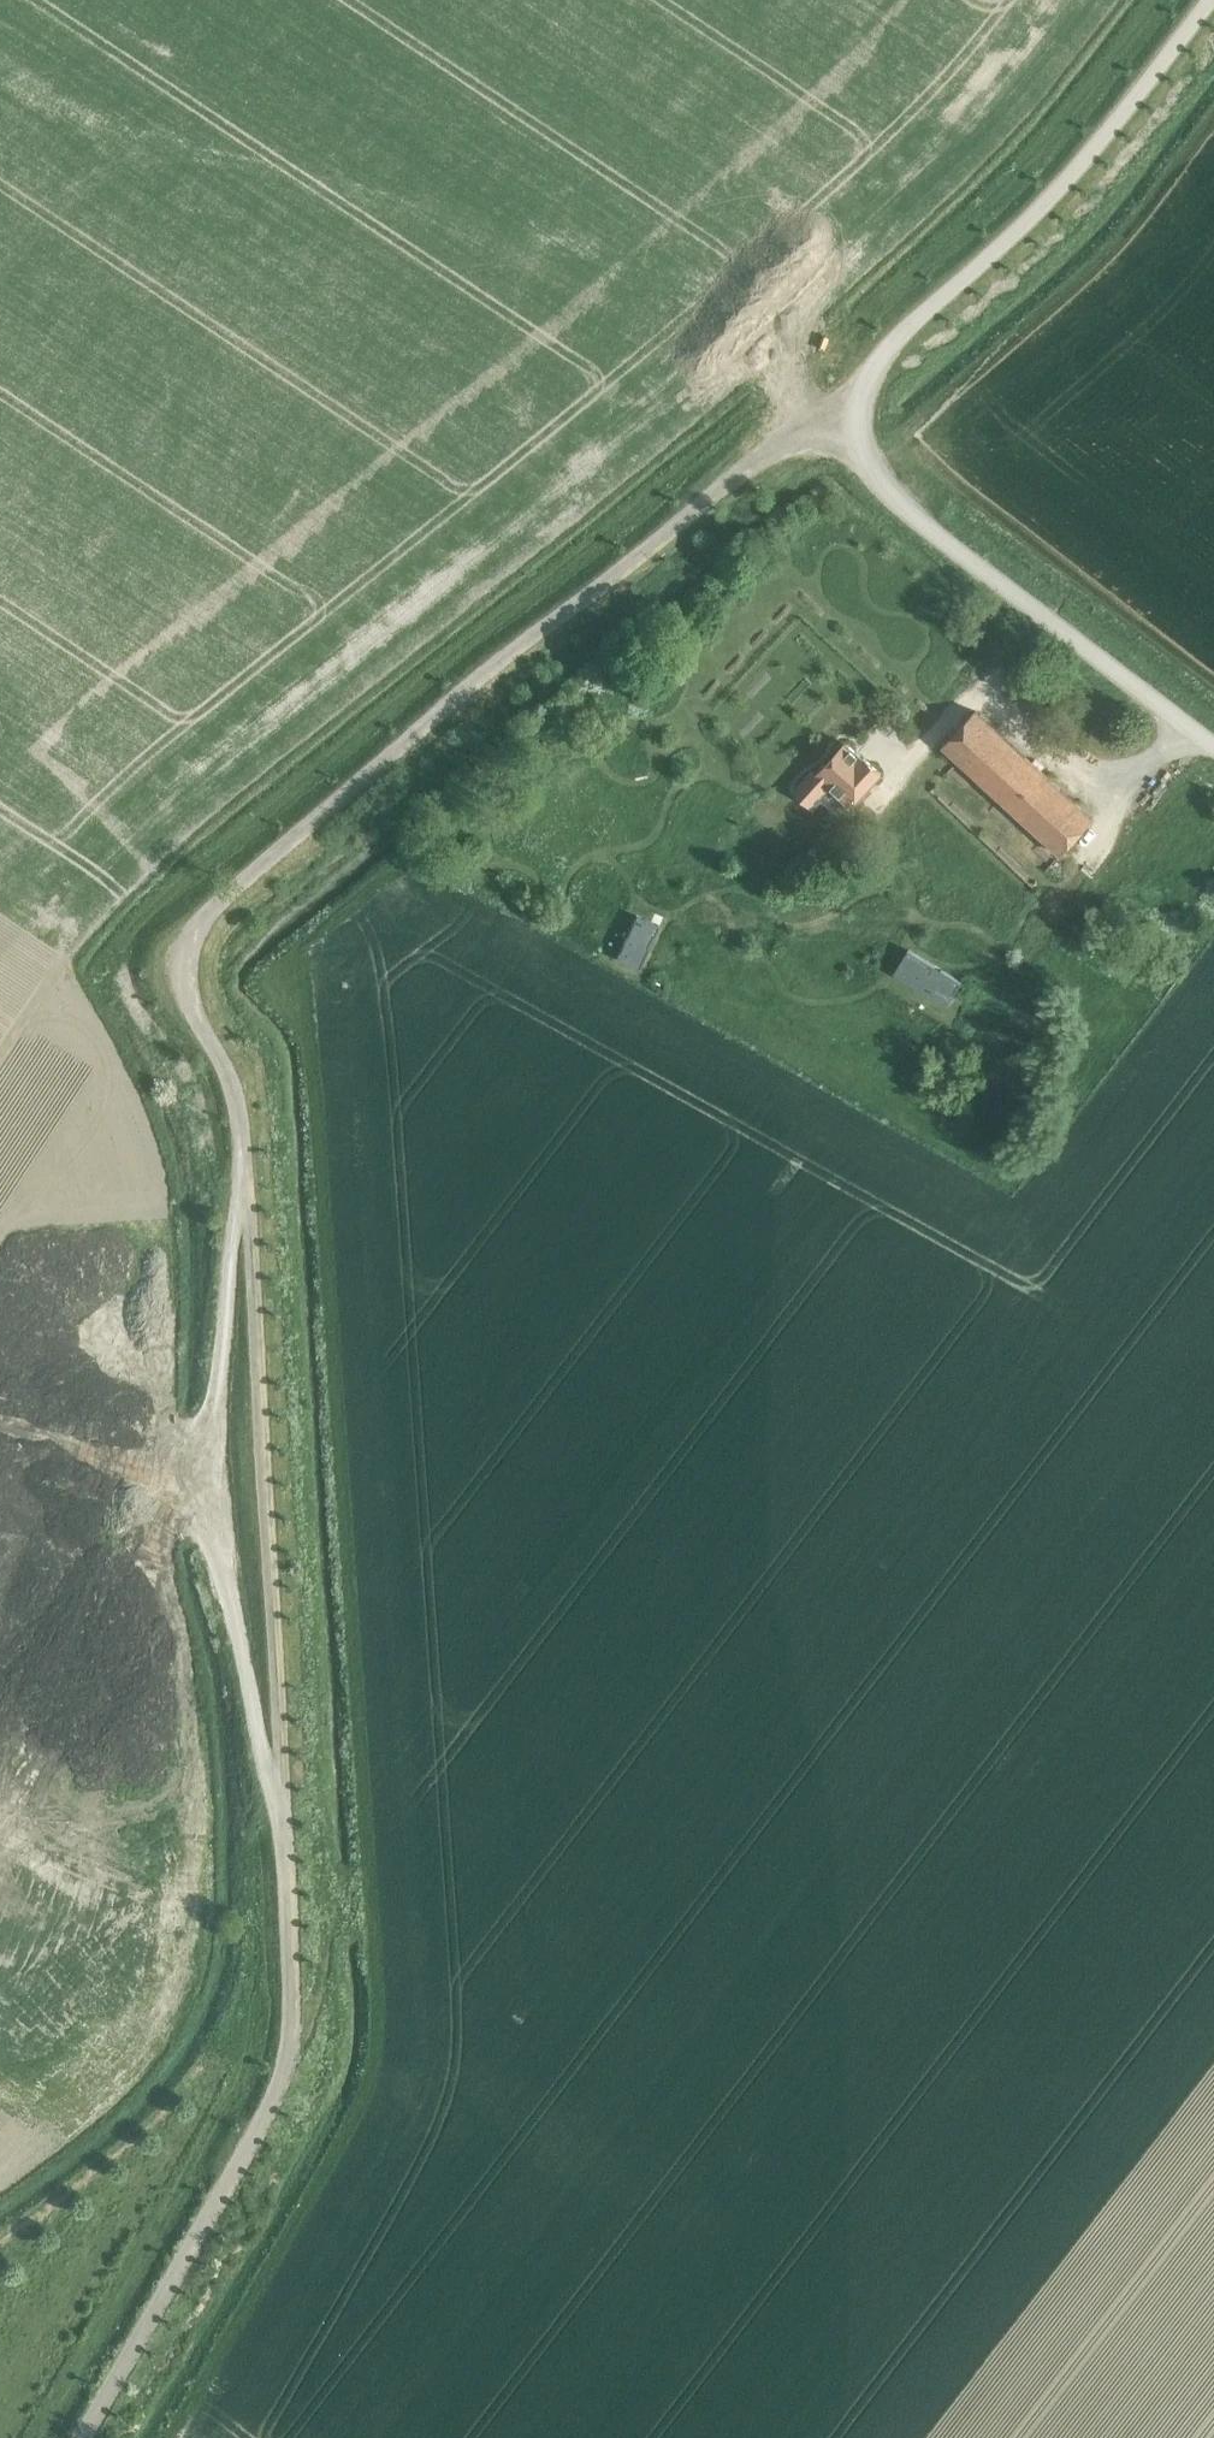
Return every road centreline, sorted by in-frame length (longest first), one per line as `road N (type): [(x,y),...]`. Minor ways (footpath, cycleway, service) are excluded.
road 1 (track): [(854,428),(804,436),(690,514),(490,668),(211,907),(191,937),(191,1003),(235,1100),(242,1138),(291,2025),(283,2067),(251,2139),(79,2437)]
road 2 (unclassified): [(1213,747),(906,510),(876,483),(854,428),(860,392),(877,361),(1095,147),(1210,0)]

